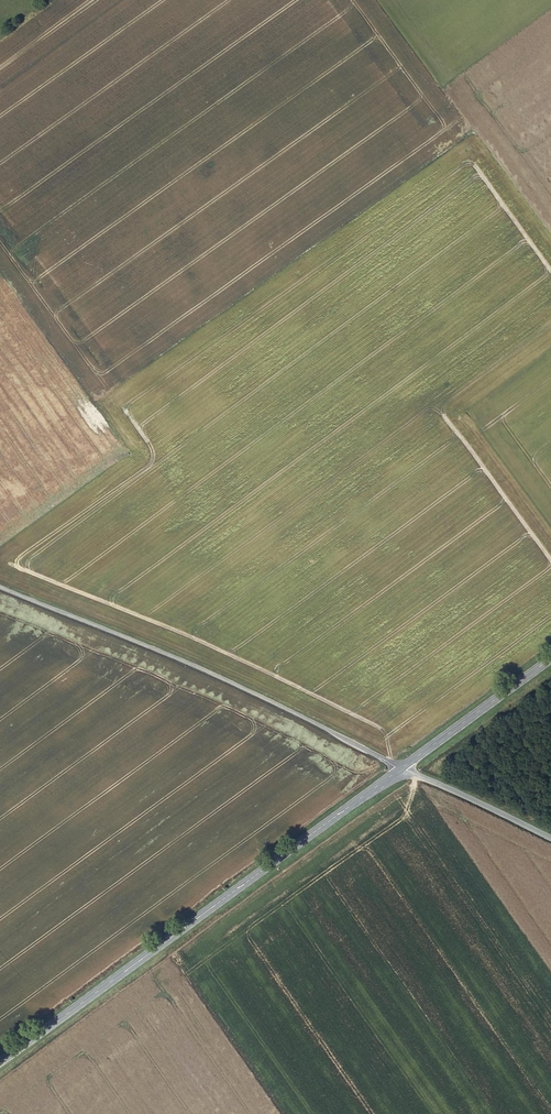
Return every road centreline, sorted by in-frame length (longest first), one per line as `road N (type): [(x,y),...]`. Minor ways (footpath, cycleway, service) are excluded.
road 1 (secondary): [(401,769),(0,1062)]
road 2 (unclassified): [(0,587),(222,678),(401,769)]
road 3 (secondary): [(550,657),(401,769)]
road 4 (tertiary): [(401,769),(550,838)]

